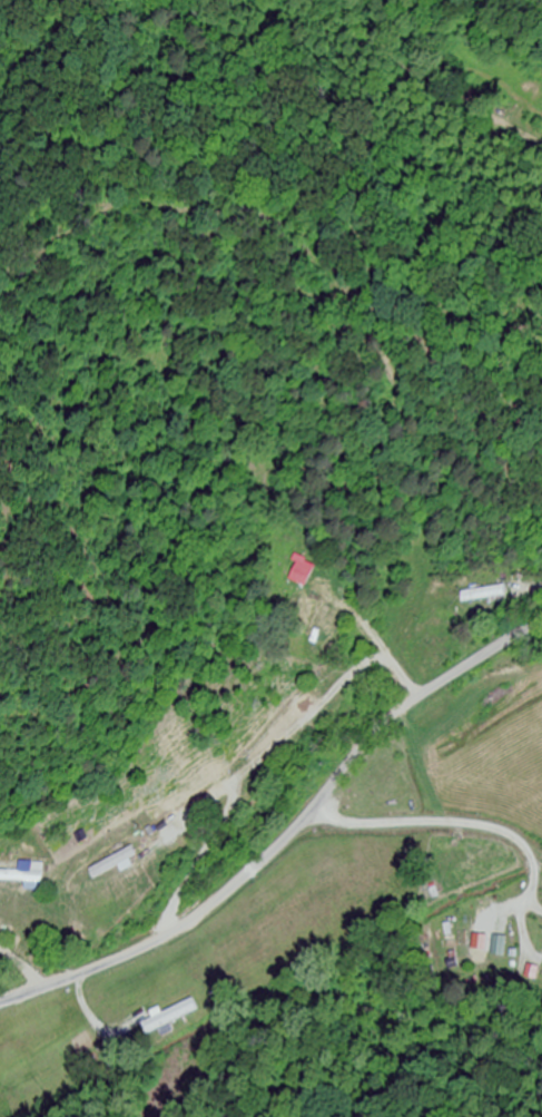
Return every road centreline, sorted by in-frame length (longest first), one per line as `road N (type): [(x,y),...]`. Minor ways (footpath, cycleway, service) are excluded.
road 1 (residential): [(0,1004),(130,954),(198,918),(284,841),(390,719),(541,622)]

